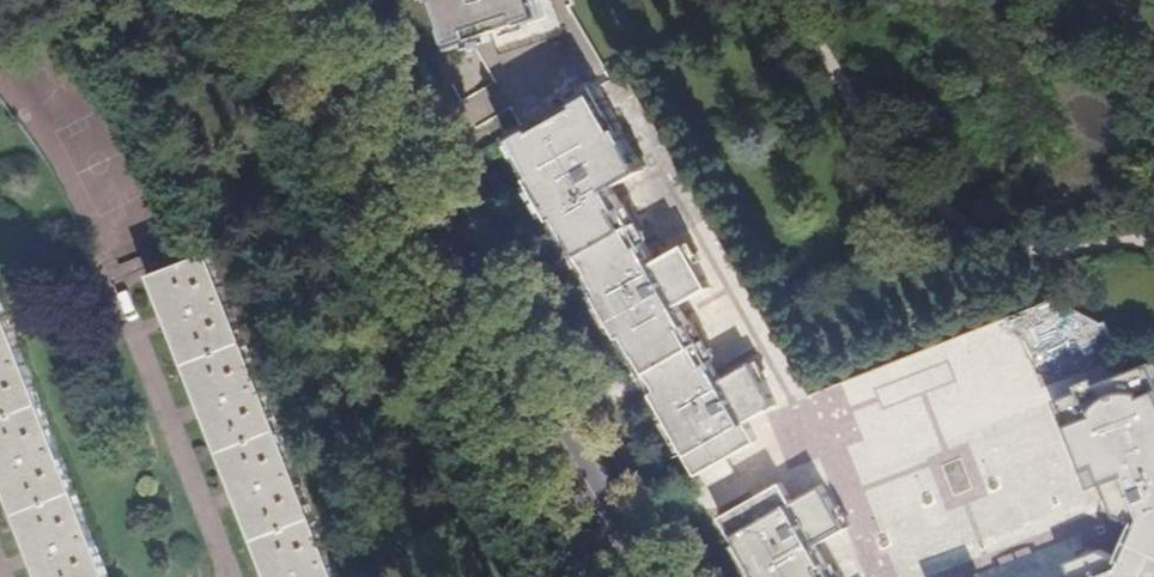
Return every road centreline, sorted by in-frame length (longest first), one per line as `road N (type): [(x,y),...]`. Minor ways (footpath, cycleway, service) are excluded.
road 1 (tertiary): [(645,576),(308,0)]
road 2 (tertiary): [(284,0),(618,576)]

